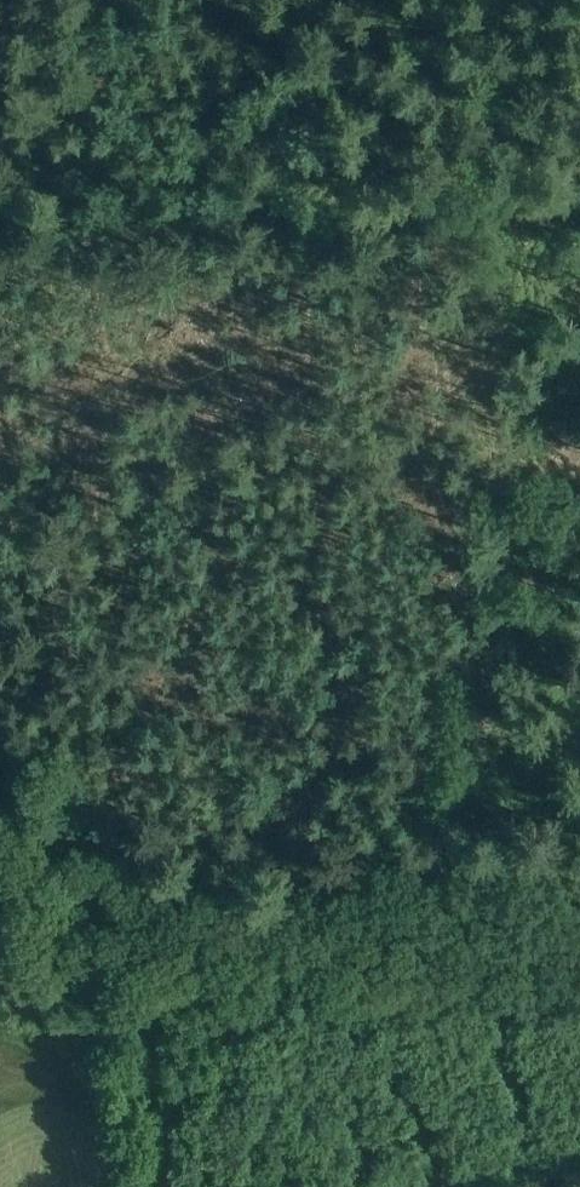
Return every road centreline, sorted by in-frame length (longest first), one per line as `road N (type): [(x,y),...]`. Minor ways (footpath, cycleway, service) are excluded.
road 1 (track): [(579,223),(169,209),(0,213)]
road 2 (track): [(70,878),(139,906),(218,915),(379,902),(477,929),(579,906)]
road 3 (track): [(0,739),(108,967),(129,1186)]

